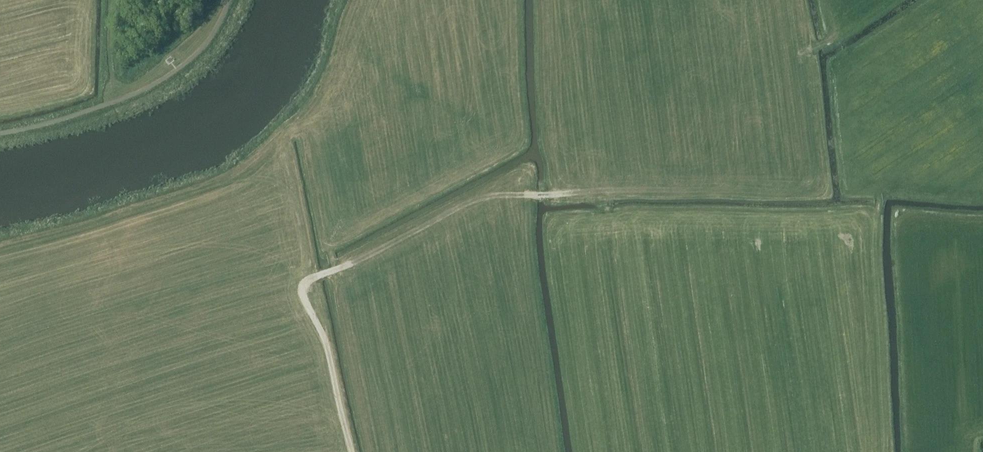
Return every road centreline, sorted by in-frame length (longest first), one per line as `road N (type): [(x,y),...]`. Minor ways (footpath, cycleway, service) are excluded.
road 1 (track): [(293,144),(352,451)]

